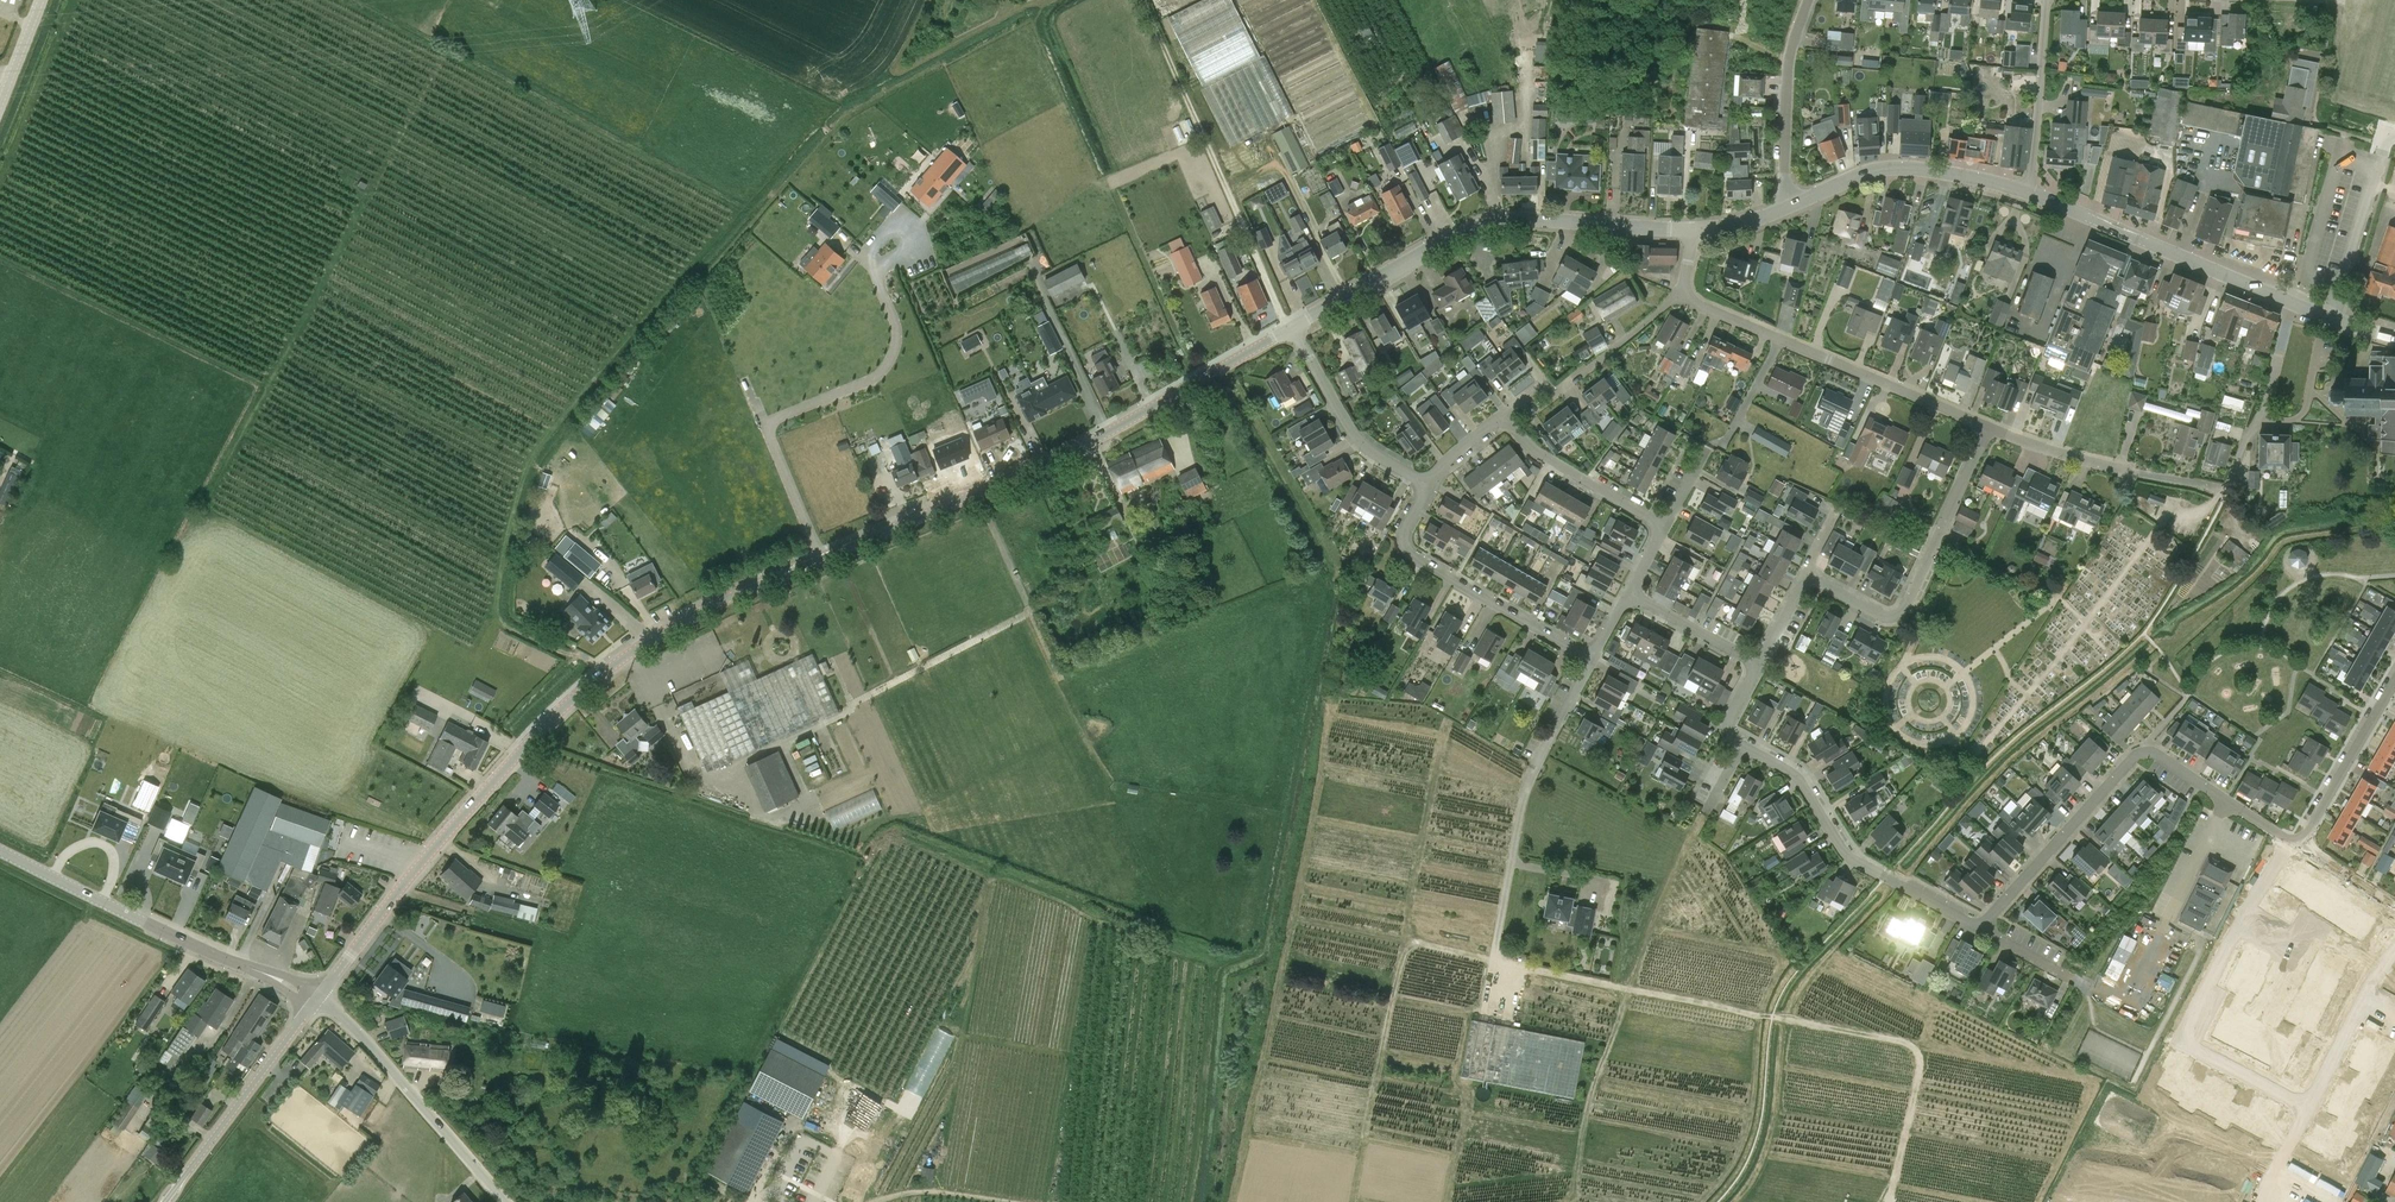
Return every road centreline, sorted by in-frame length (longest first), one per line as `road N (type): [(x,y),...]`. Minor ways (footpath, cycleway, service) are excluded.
road 1 (track): [(1891,1201),(1918,1065),(1909,1045),(1419,940),(1400,961),(1352,1201)]
road 2 (tertiary): [(821,559),(698,610),(607,670),(517,751),(351,954)]
road 3 (residential): [(2288,841),(2189,1043),(2308,1107),(2394,936)]
road 4 (tertiary): [(1291,329),(1107,432),(821,559)]
road 5 (tertiary): [(1687,230),(1479,226),(1291,329)]
road 6 (residential): [(1981,926),(2134,755),(2159,758),(2288,841)]
road 7 (residential): [(821,559),(770,430),(777,418),(873,379),(890,361),(897,332),(878,277)]
road 8 (tertiary): [(318,998),(0,852)]
road 9 (residential): [(1988,425),(1686,293)]
road 10 (residential): [(1805,575),(1897,616),(1988,425)]
road 11 (residential): [(1981,926),(1860,863),(1793,771),(1743,746)]
road 12 (residential): [(1589,660),(1408,554),(1403,534),(1426,483)]
road 13 (tertiary): [(2292,303),(2032,198)]
road 14 (unclassified): [(506,1201),(352,1027),(318,998)]
road 15 (tertiary): [(2032,198),(1981,179),(1902,168),(1785,207)]
road 16 (tertiary): [(165,1201),(318,998)]
road 17 (residential): [(2219,488),(2079,458),(1988,425)]
road 18 (residential): [(1502,417),(1538,390),(1562,387),(1686,293)]
road 19 (residential): [(1426,483),(1358,441),(1291,329)]
road 20 (residential): [(1810,0),(1791,64),(1785,207)]
road 21 (track): [(1419,940),(1409,905),(1442,736)]
road 22 (residential): [(2032,198),(2045,0)]
road 23 (residential): [(1665,526),(1520,440),(1502,417)]
road 24 (track): [(1533,769),(1493,960)]
road 25 (residential): [(2295,845),(2394,679)]
road 26 (unclassified): [(0,151),(58,0)]
road 27 (residential): [(1757,664),(1627,591)]
road 28 (track): [(873,1201),(912,1190),(1020,1201)]
road 29 (residential): [(2326,317),(2304,411),(2295,419),(2261,415)]
road 30 (residential): [(1533,769),(1589,660)]
road 31 (residential): [(878,277),(908,247),(903,228),(876,242),(873,270)]

